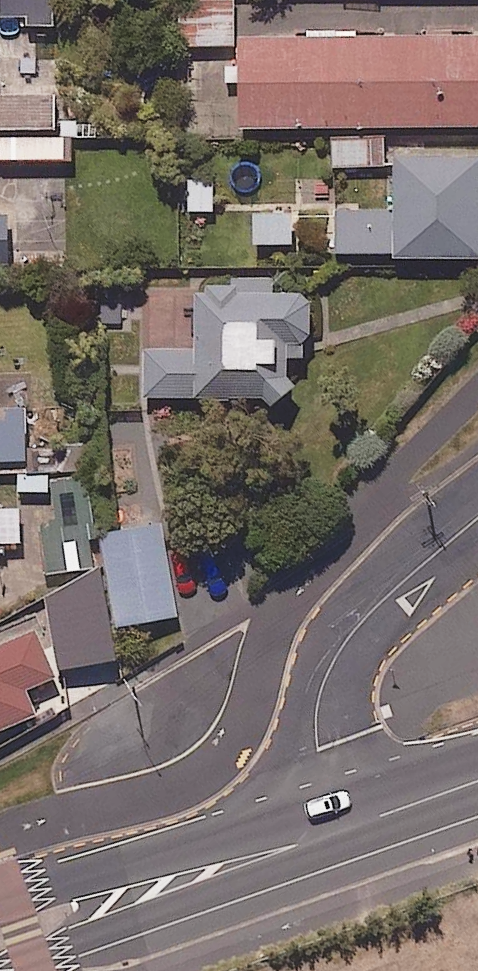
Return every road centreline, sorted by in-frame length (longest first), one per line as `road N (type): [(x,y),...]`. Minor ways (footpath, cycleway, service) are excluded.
road 1 (residential): [(345,828),(318,751),(323,684),(363,622),(477,519)]
road 2 (tertiary): [(345,828),(0,941)]
road 3 (tertiary): [(477,780),(345,828)]

